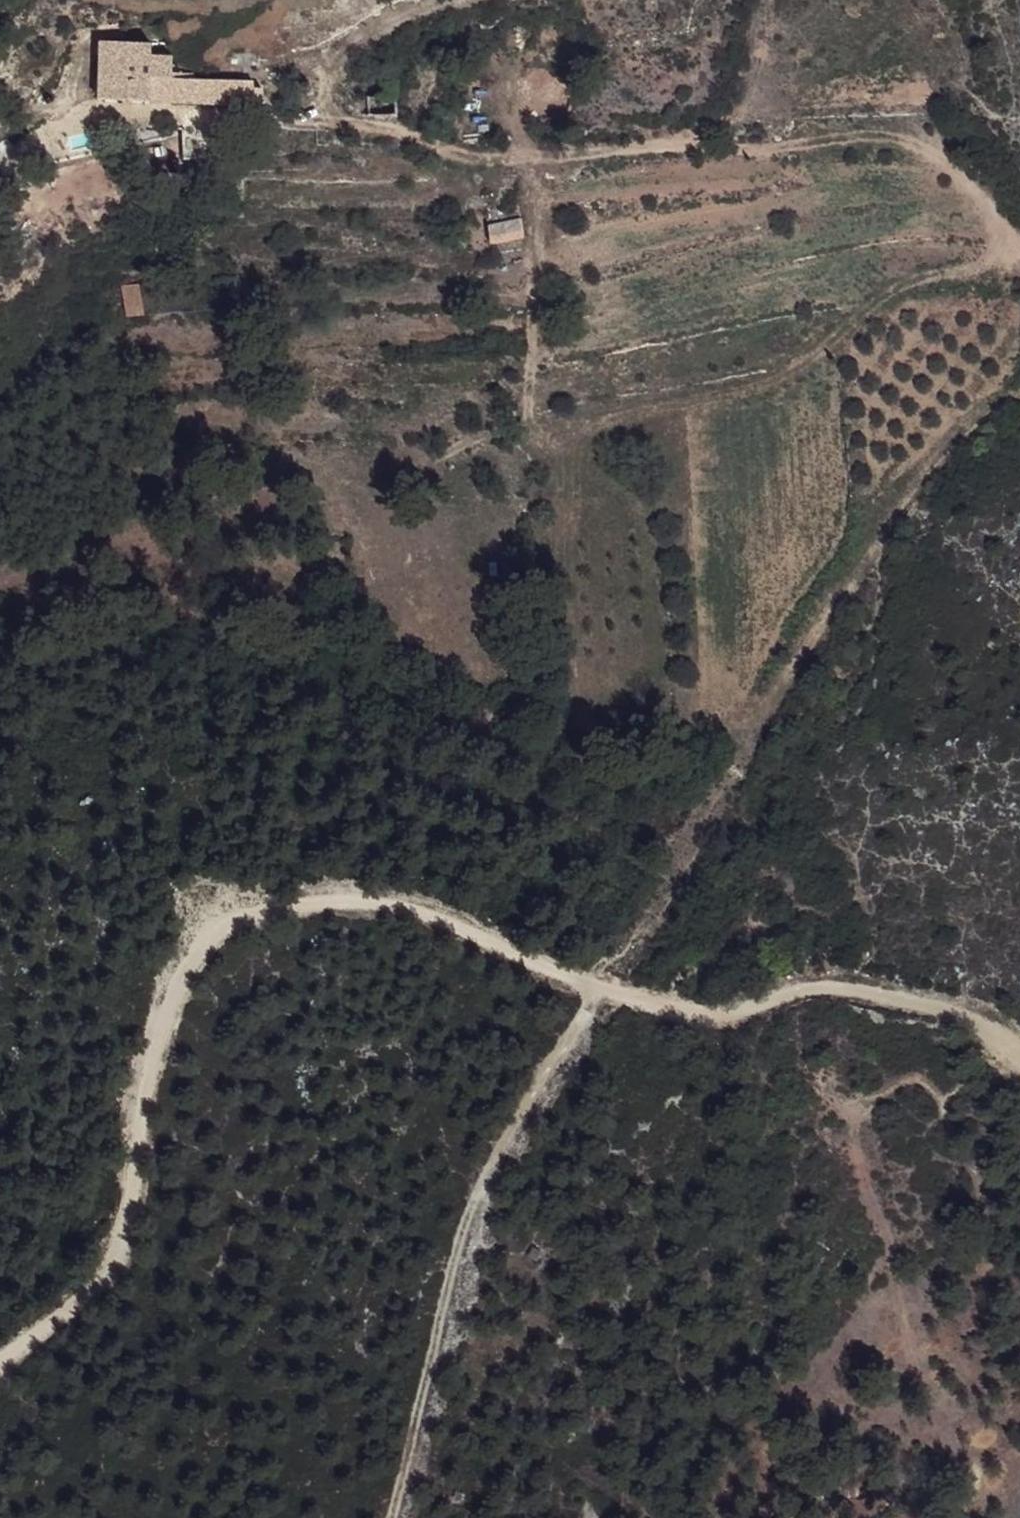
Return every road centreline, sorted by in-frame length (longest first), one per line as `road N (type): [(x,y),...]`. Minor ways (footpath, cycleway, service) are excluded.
road 1 (track): [(0,1350),(128,1223),(144,1155),(159,1010),(173,979),(221,934),(300,906),(379,898),(662,1001),(704,1007),(809,984),(922,997),(972,1019),(1019,1057)]
road 2 (track): [(392,1517),(464,1228),(526,1104),(583,1020),(582,972)]

